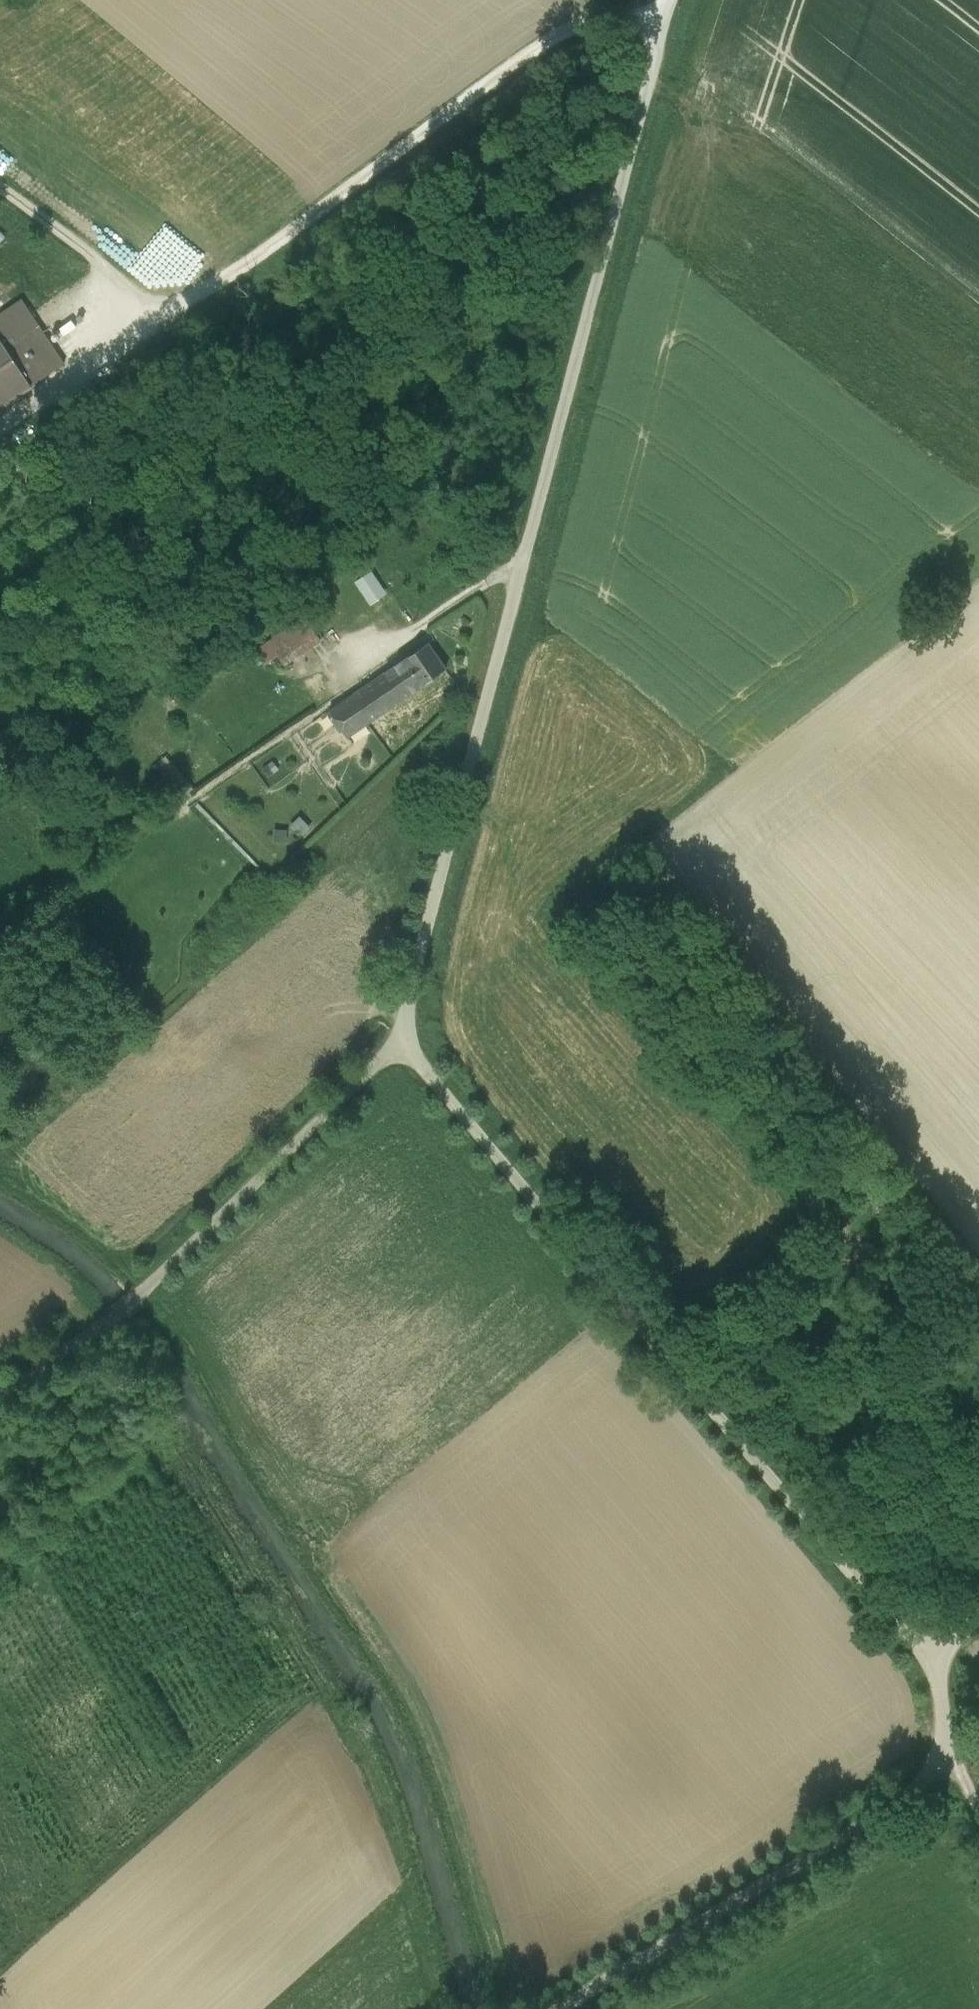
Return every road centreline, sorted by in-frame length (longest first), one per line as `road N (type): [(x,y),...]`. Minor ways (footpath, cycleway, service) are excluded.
road 1 (unclassified): [(399,1044),(670,0)]
road 2 (unclassified): [(399,1044),(932,1665)]
road 3 (unclassified): [(932,1665),(958,1758),(557,2008)]
road 4 (unclassified): [(0,1396),(143,1293),(399,1044)]
road 5 (track): [(0,193),(129,290)]

